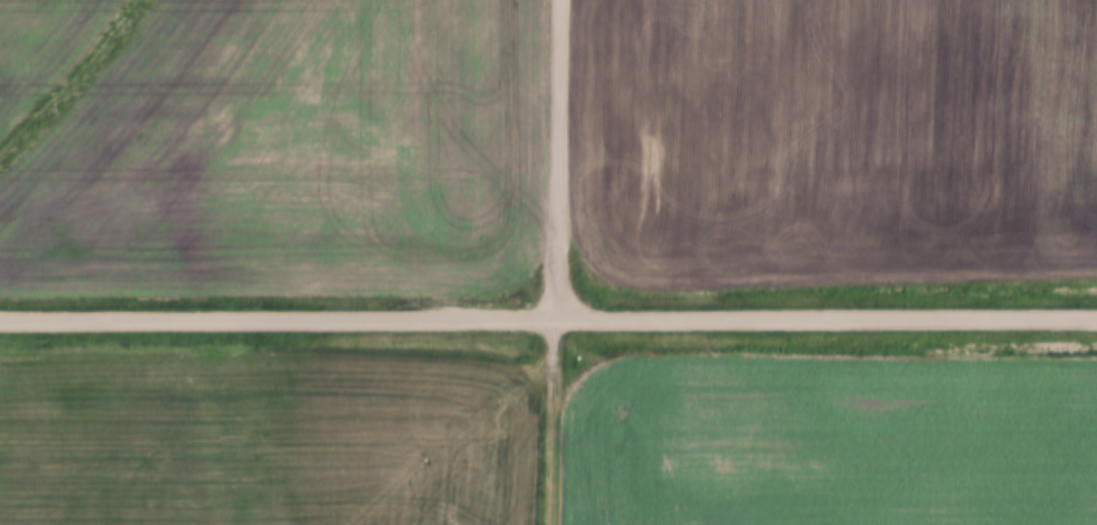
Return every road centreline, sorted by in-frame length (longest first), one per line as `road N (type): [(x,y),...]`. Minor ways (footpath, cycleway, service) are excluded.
road 1 (residential): [(1096,320),(0,321)]
road 2 (track): [(579,0),(561,321)]
road 3 (track): [(553,524),(561,321)]

